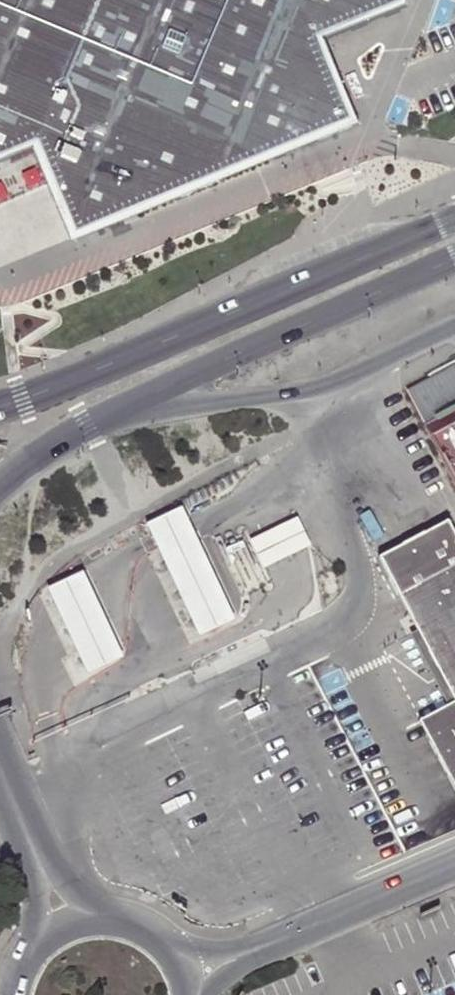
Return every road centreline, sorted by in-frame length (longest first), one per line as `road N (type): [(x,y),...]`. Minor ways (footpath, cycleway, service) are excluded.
road 1 (secondary): [(454,219),(0,405)]
road 2 (secondary): [(111,414),(454,261)]
road 3 (unclassified): [(111,414),(332,386),(454,326)]
road 4 (unclassified): [(454,865),(292,937)]
road 5 (secondary): [(0,484),(111,414)]

